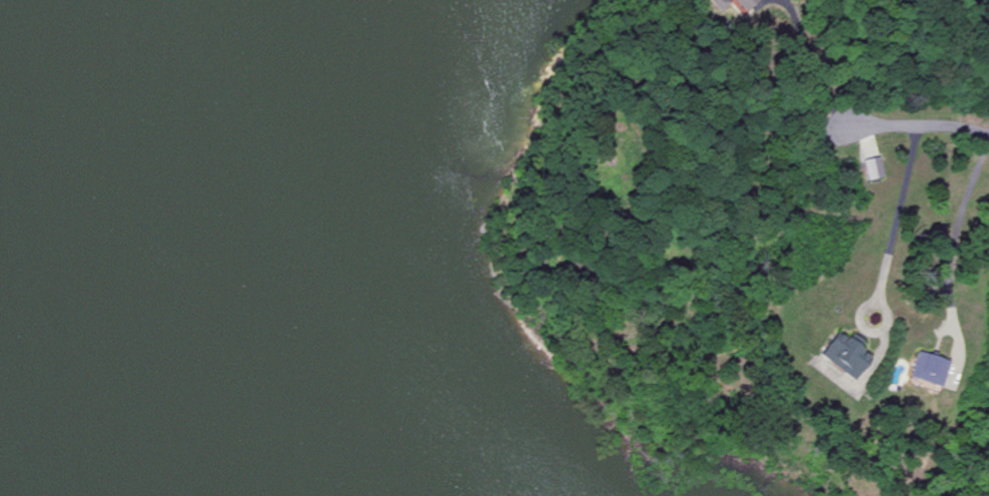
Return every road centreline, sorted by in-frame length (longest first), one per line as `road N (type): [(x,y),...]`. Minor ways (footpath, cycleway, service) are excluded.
road 1 (residential): [(988,135),(848,126)]

